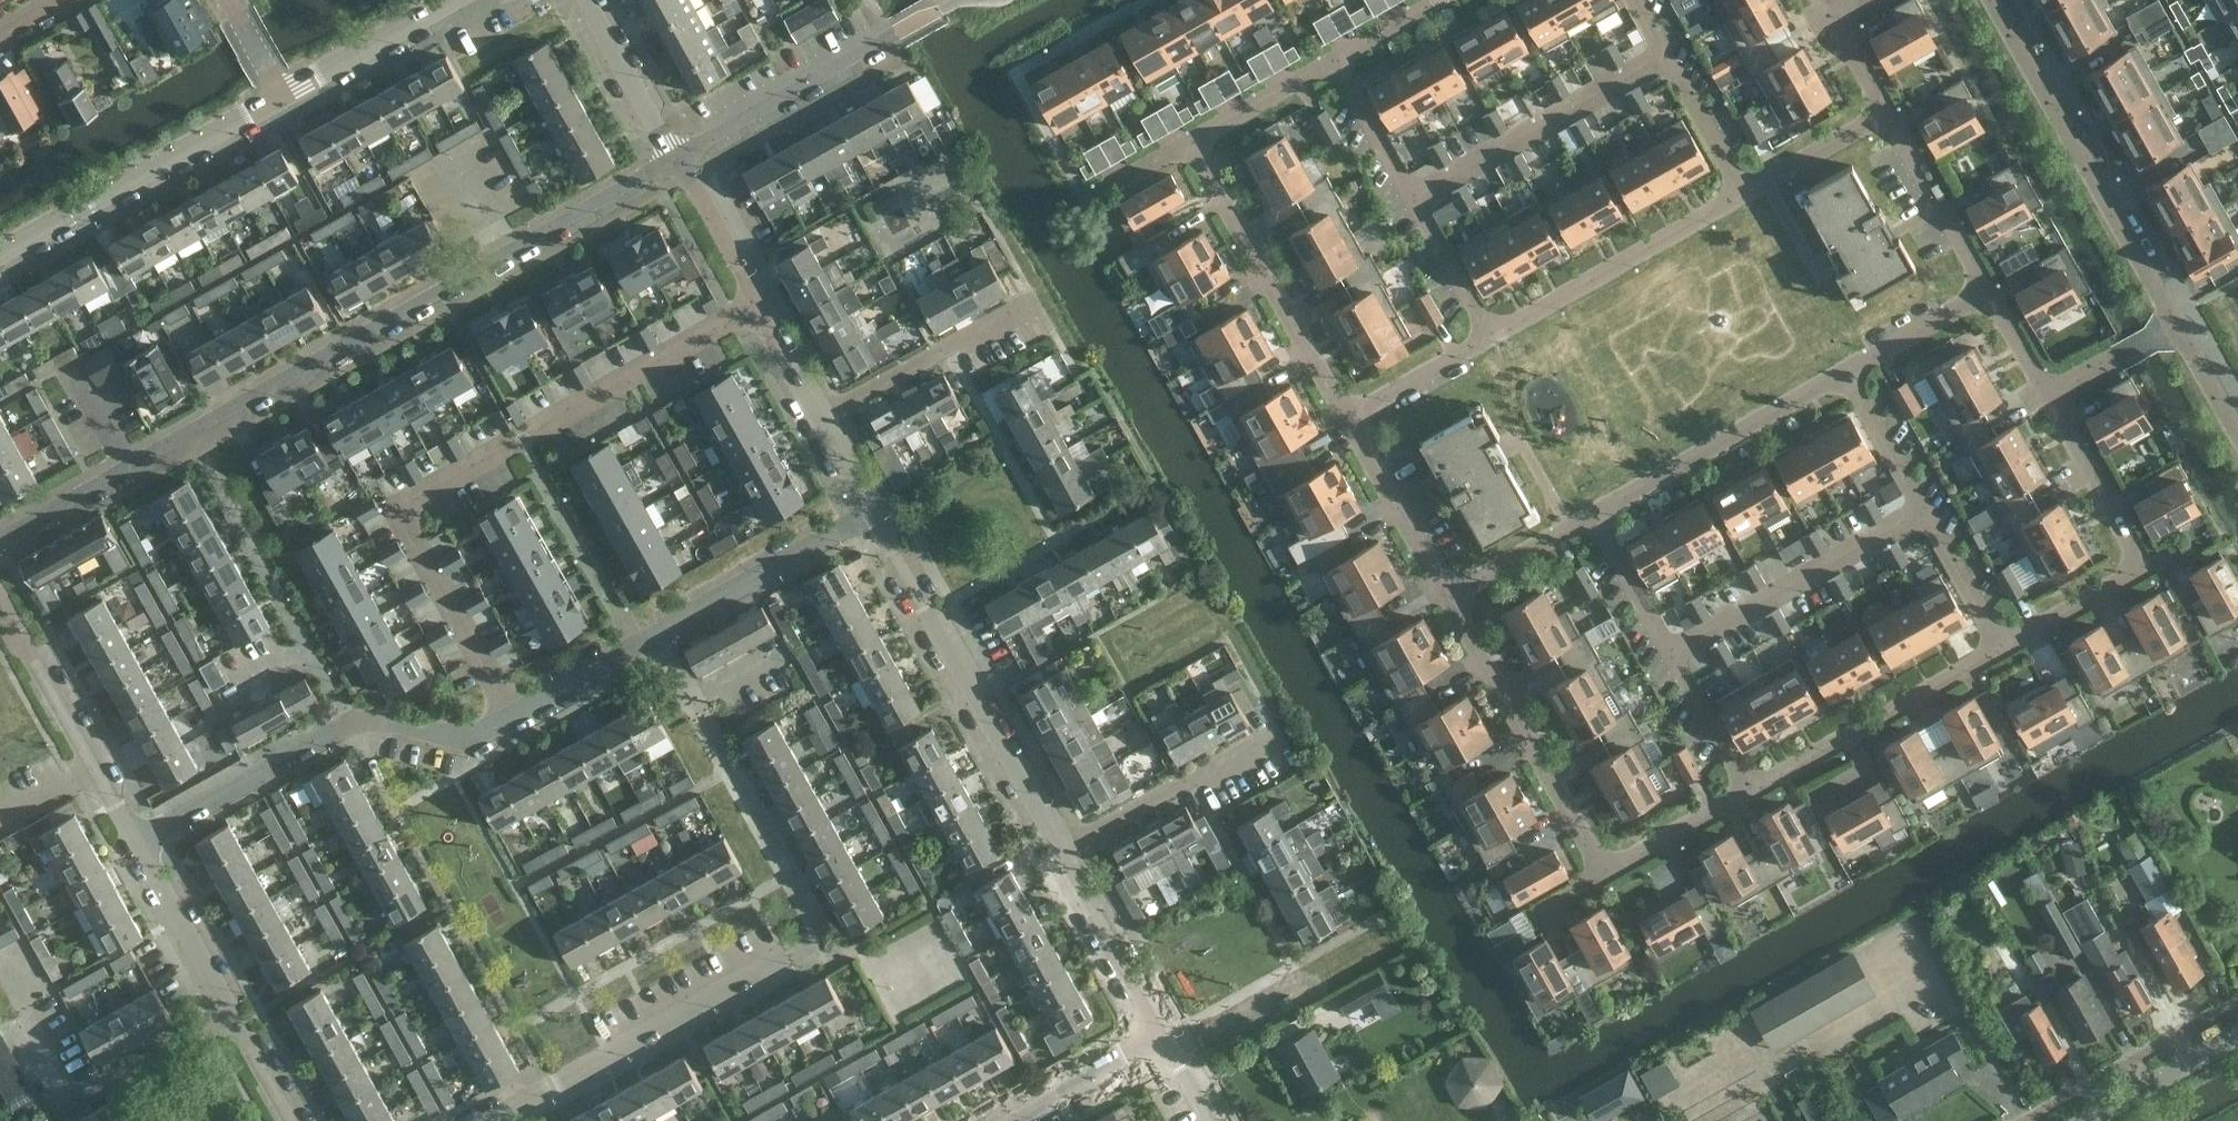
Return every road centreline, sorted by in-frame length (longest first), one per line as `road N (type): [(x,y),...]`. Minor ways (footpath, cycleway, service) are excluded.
road 1 (residential): [(0,539),(674,159)]
road 2 (residential): [(136,842),(348,723),(450,733),(514,719)]
road 3 (residential): [(1069,857),(869,509)]
road 4 (residential): [(523,445),(401,516),(514,719)]
road 5 (residential): [(1996,0),(2179,325)]
road 6 (residential): [(488,1120),(609,1058),(727,981),(806,946)]
road 7 (residential): [(2048,399),(2141,569),(2003,647)]
road 8 (unclassified): [(284,98),(0,256)]
road 9 (residential): [(1595,516),(1750,797)]
road 10 (residential): [(1189,139),(1347,412)]
road 11 (residential): [(1330,61),(1488,333)]
road 12 (residential): [(1856,369),(2003,647)]
road 13 (residential): [(1449,598),(1609,862)]
road 14 (residential): [(1595,516),(1856,369)]
road 15 (residential): [(1488,333),(1745,189)]
road 16 (residential): [(2003,647),(1750,797)]
road 17 (residential): [(760,316),(523,445)]
road 18 (residential): [(674,159),(894,36)]
road 19 (residential): [(654,636),(783,568),(869,509)]
road 20 (residential): [(820,419),(1033,305)]
road 21 (residential): [(638,645),(523,445)]
road 22 (residential): [(1069,857),(1268,745)]
road 23 (residential): [(1636,0),(1745,189)]
road 24 (residential): [(1347,412),(1449,598)]
road 25 (residential): [(1886,114),(1988,294)]
road 26 (residential): [(1166,1039),(1069,857)]
road 27 (unclassified): [(462,0),(284,98)]
road 28 (residential): [(95,765),(0,603)]
road 29 (residential): [(674,159),(582,0)]
road 30 (residential): [(66,1090),(222,998)]
road 31 (residential): [(760,316),(674,159)]
road 32 (residential): [(222,998),(136,842)]
road 33 (unclassified): [(2087,1120),(2237,1037)]
road 34 (residential): [(1019,1120),(1166,1039)]
road 35 (residential): [(1449,598),(1595,516)]
road 36 (residential): [(1347,412),(1488,333)]
road 37 (residential): [(1330,61),(1189,139)]
road 38 (residential): [(1745,189),(1886,114)]
road 39 (residential): [(1750,797),(1609,862)]
road 40 (residential): [(1856,369),(1988,294)]
road 41 (residential): [(2179,325),(2048,399)]
road 42 (residential): [(514,719),(638,645)]
road 43 (residential): [(292,1120),(222,998)]
road 44 (residential): [(1440,0),(1330,61)]
road 45 (residential): [(1988,294),(2048,399)]

